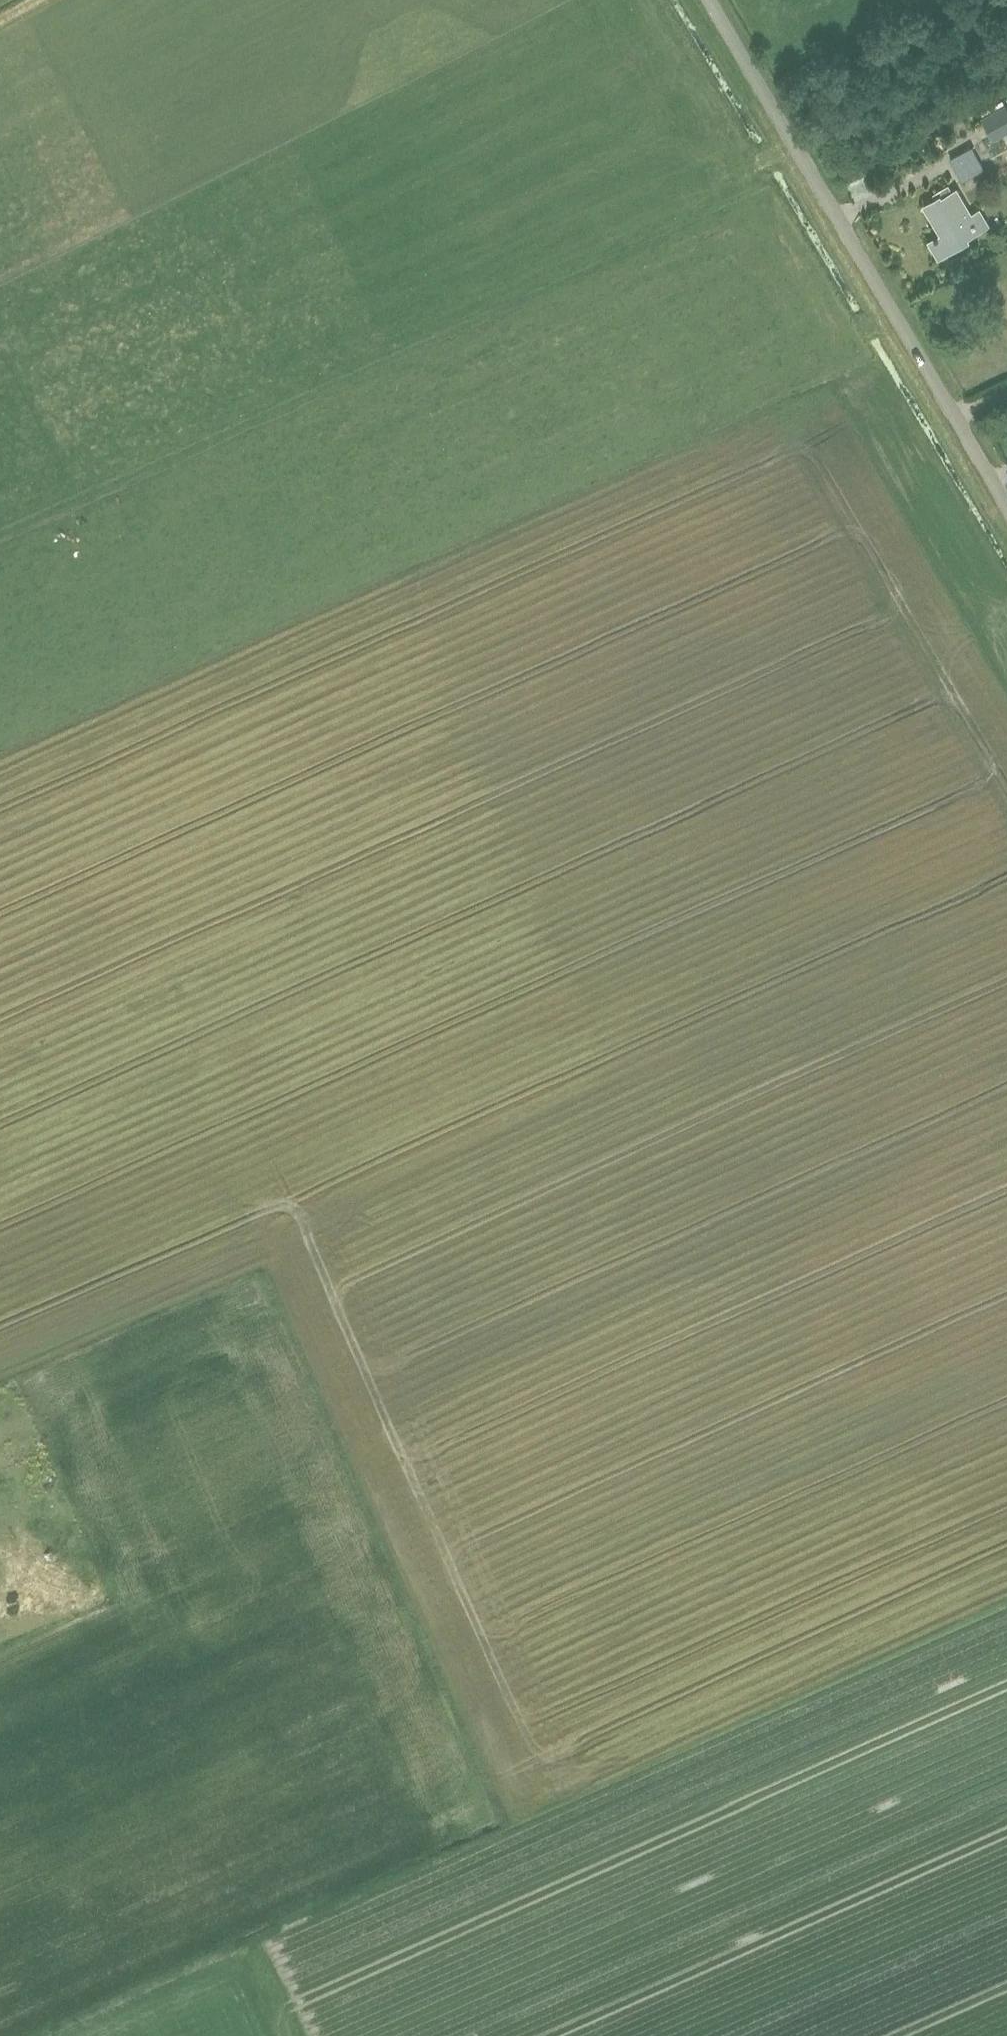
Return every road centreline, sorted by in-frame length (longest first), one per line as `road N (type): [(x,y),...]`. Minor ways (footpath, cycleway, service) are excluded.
road 1 (unclassified): [(1006,504),(709,0)]

